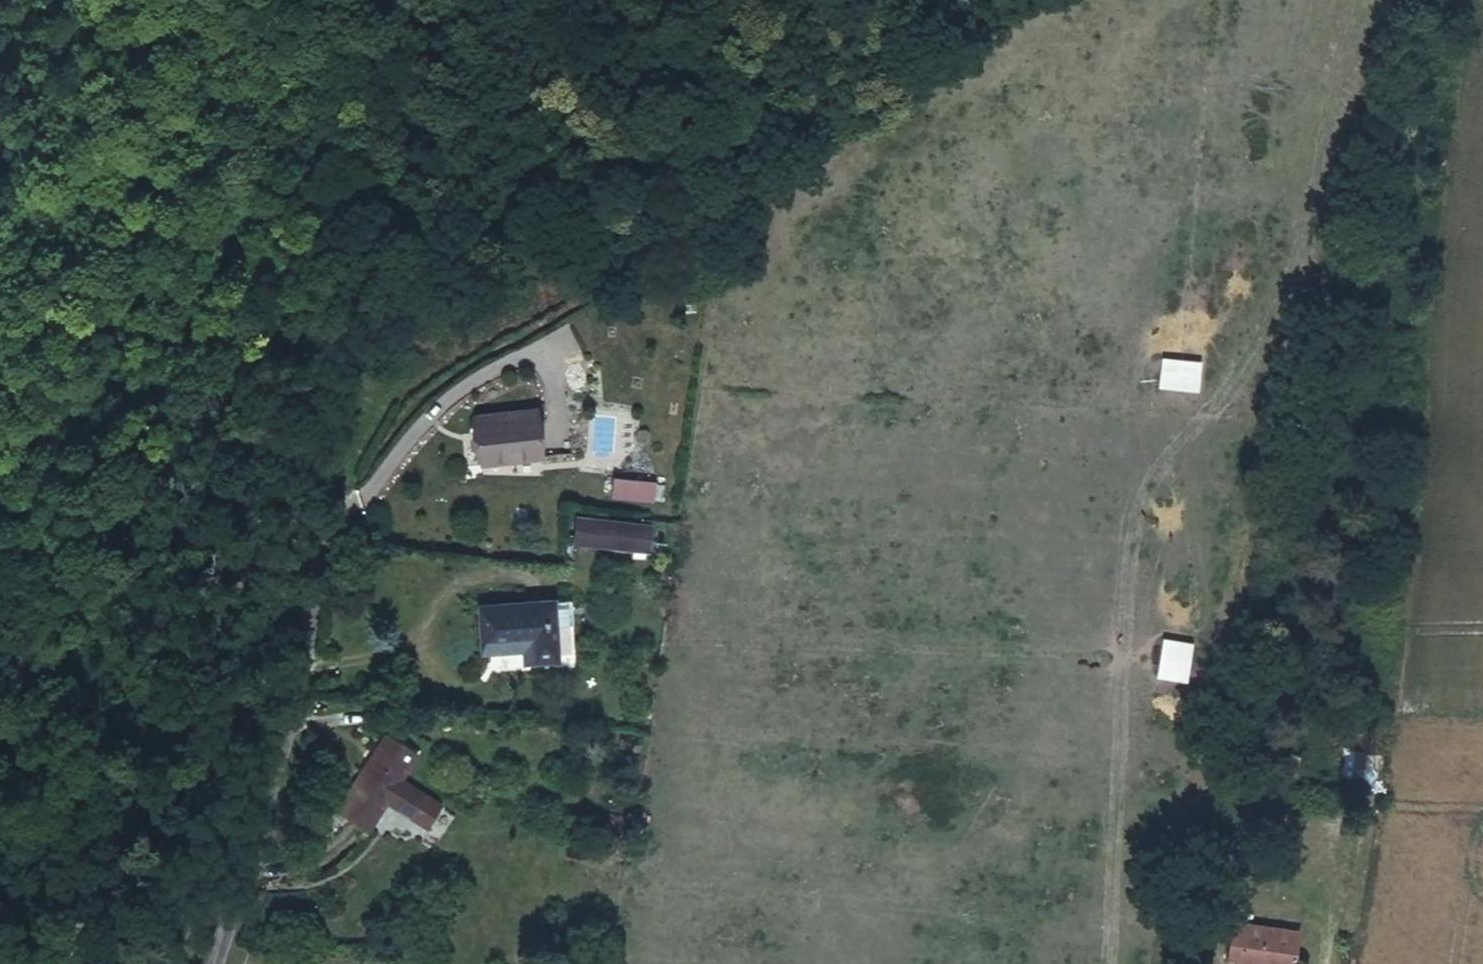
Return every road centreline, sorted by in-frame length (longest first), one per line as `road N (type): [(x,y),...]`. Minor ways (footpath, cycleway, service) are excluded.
road 1 (residential): [(212,963),(288,724),(322,515)]
road 2 (track): [(1187,816),(1161,963)]

